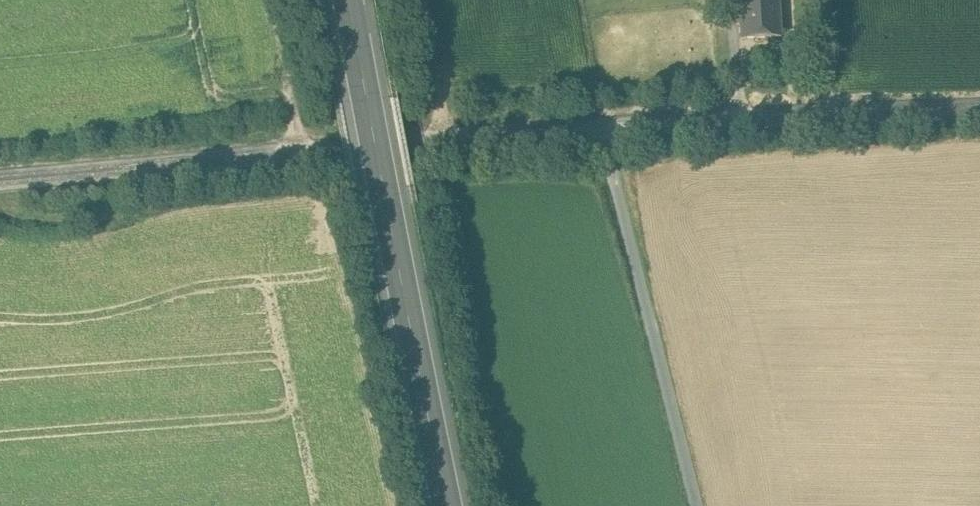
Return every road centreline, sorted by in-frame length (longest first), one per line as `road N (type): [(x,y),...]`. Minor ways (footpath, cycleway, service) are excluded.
road 1 (unclassified): [(604,123),(0,178)]
road 2 (primary): [(448,505),(349,0)]
road 3 (residential): [(696,505),(604,123)]
road 4 (unclassified): [(979,107),(604,123)]
road 5 (track): [(142,223),(0,210)]

